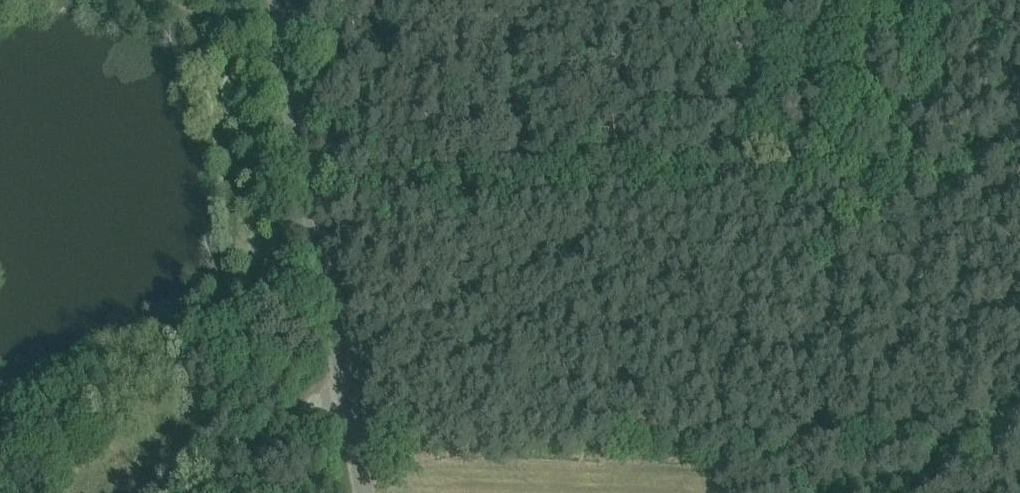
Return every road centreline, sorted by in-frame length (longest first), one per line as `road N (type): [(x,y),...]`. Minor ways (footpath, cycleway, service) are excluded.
road 1 (track): [(398,192),(621,193),(865,168)]
road 2 (unclassified): [(343,387),(269,0)]
road 3 (track): [(865,168),(948,0)]
road 4 (unclassified): [(213,492),(297,412),(343,387)]

